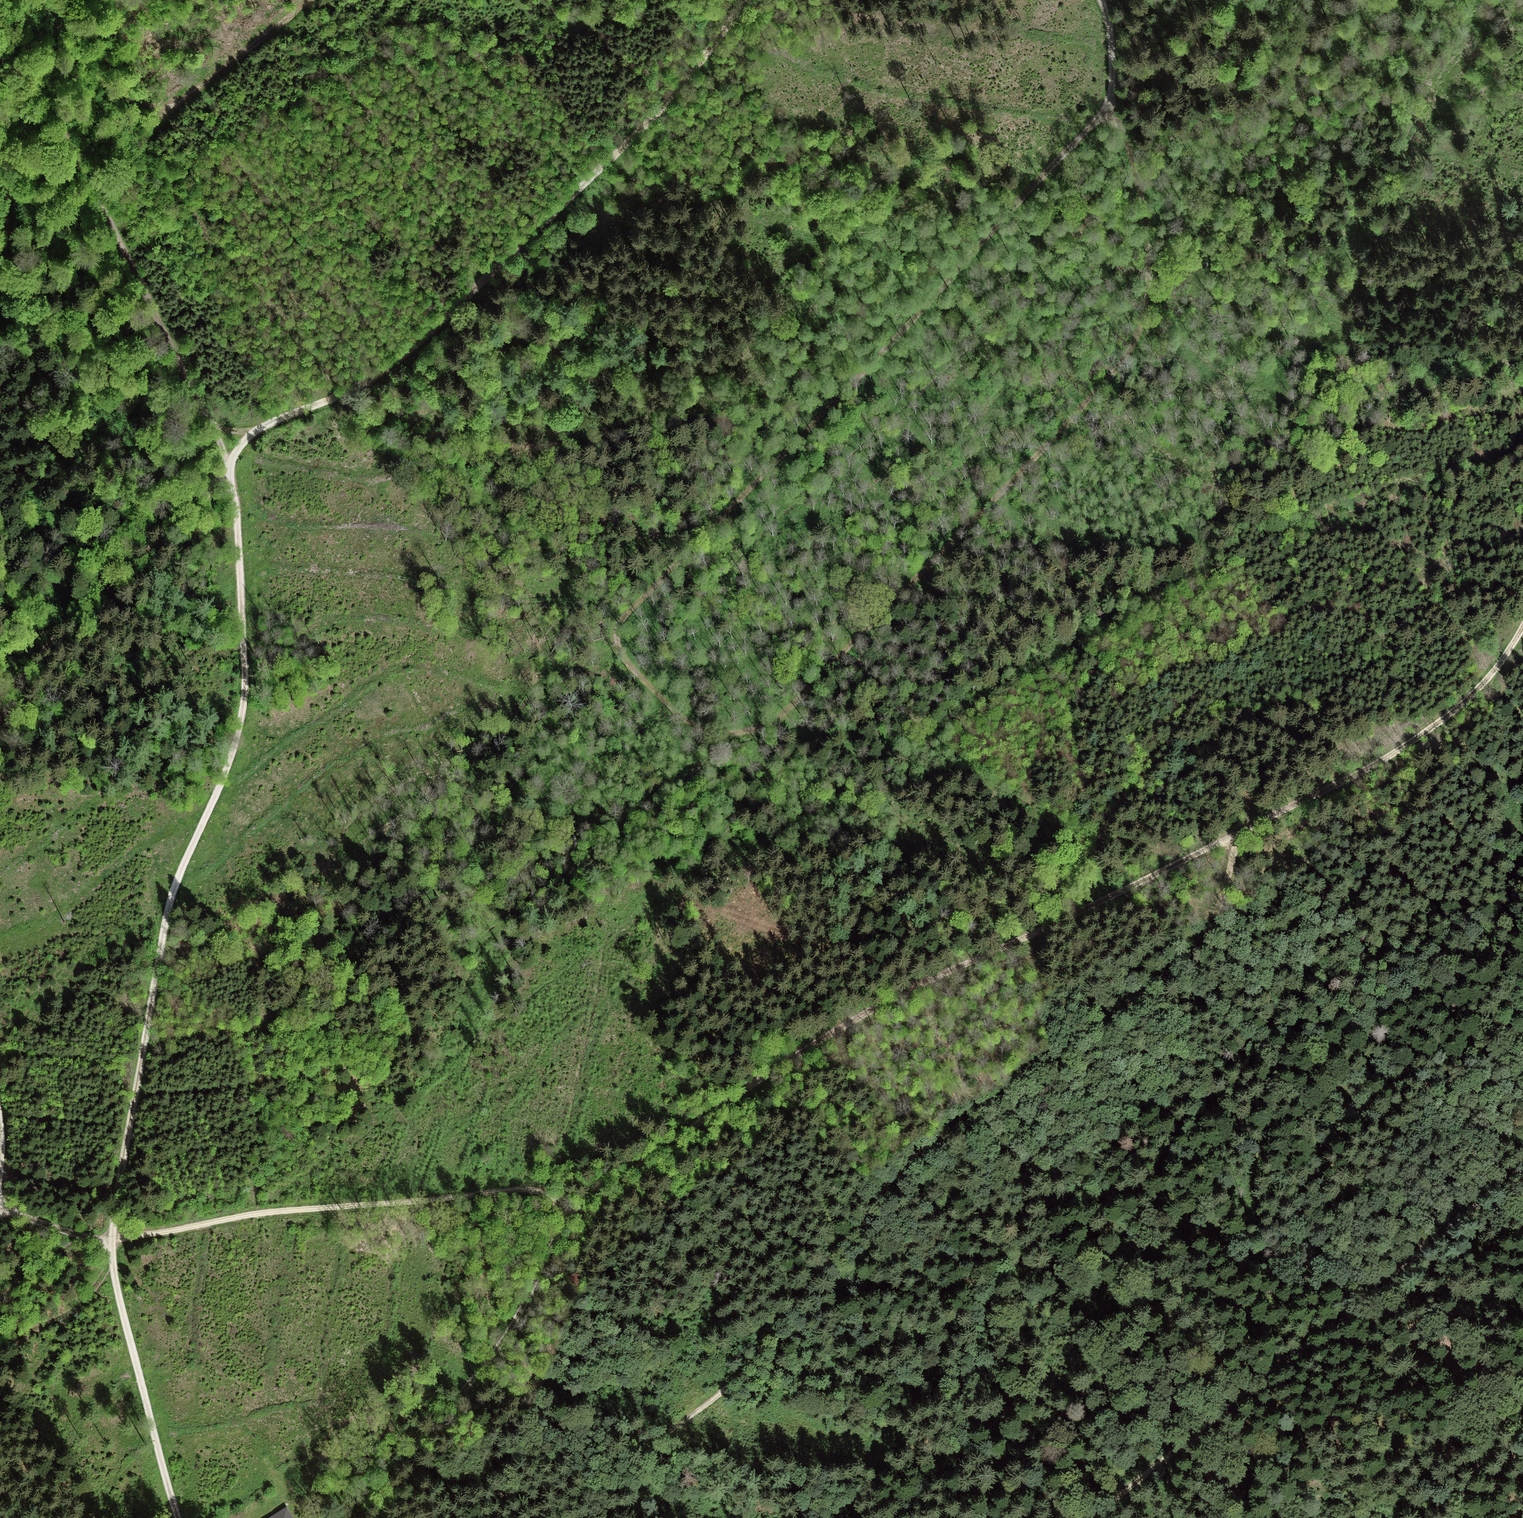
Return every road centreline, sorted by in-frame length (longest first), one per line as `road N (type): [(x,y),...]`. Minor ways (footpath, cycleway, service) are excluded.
road 1 (track): [(1112,99),(619,630),(615,644),(671,707),(704,731),(756,731),(817,695),(1106,385),(1147,321),(1156,248),(1128,144)]
road 2 (track): [(371,1506),(477,1379),(569,1215),(846,1028),(1235,837)]
road 3 (track): [(176,1517),(110,1246),(166,909),(241,736),(236,503),(227,463)]
road 4 (track): [(589,1517),(739,1382),(900,1170),(1186,958),(1223,896),(1235,837)]
road 5 (track): [(746,0),(664,107),(402,357),(355,387),(258,430),(228,460)]
road 6 (track): [(1080,1517),(1522,1163)]
road 7 (track): [(227,463),(74,148),(0,48)]
road 8 (track): [(569,1215),(551,1198),(503,1190),(110,1246)]
road 9 (track): [(1235,837),(1413,740),(1473,696),(1522,626)]
road 10 (track): [(227,463),(209,491),(53,627),(0,705)]
road 11 (track): [(163,112),(310,0)]
road 12 (track): [(1522,1369),(1445,1517)]

